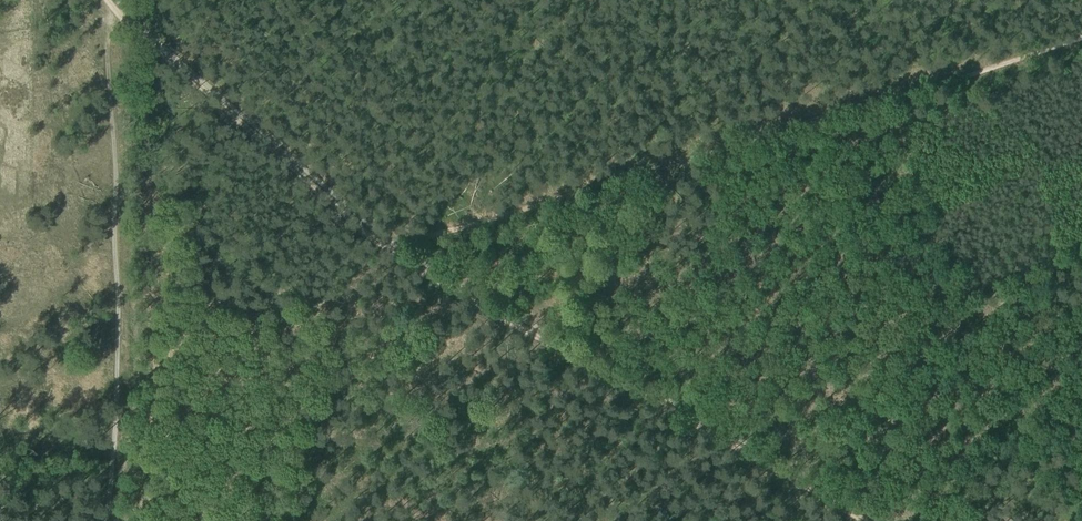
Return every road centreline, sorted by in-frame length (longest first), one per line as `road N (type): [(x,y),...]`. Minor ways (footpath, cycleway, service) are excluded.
road 1 (track): [(124,18),(393,251),(866,520)]
road 2 (track): [(393,251),(1081,39)]
road 3 (track): [(106,520),(120,406),(109,38),(124,18)]

